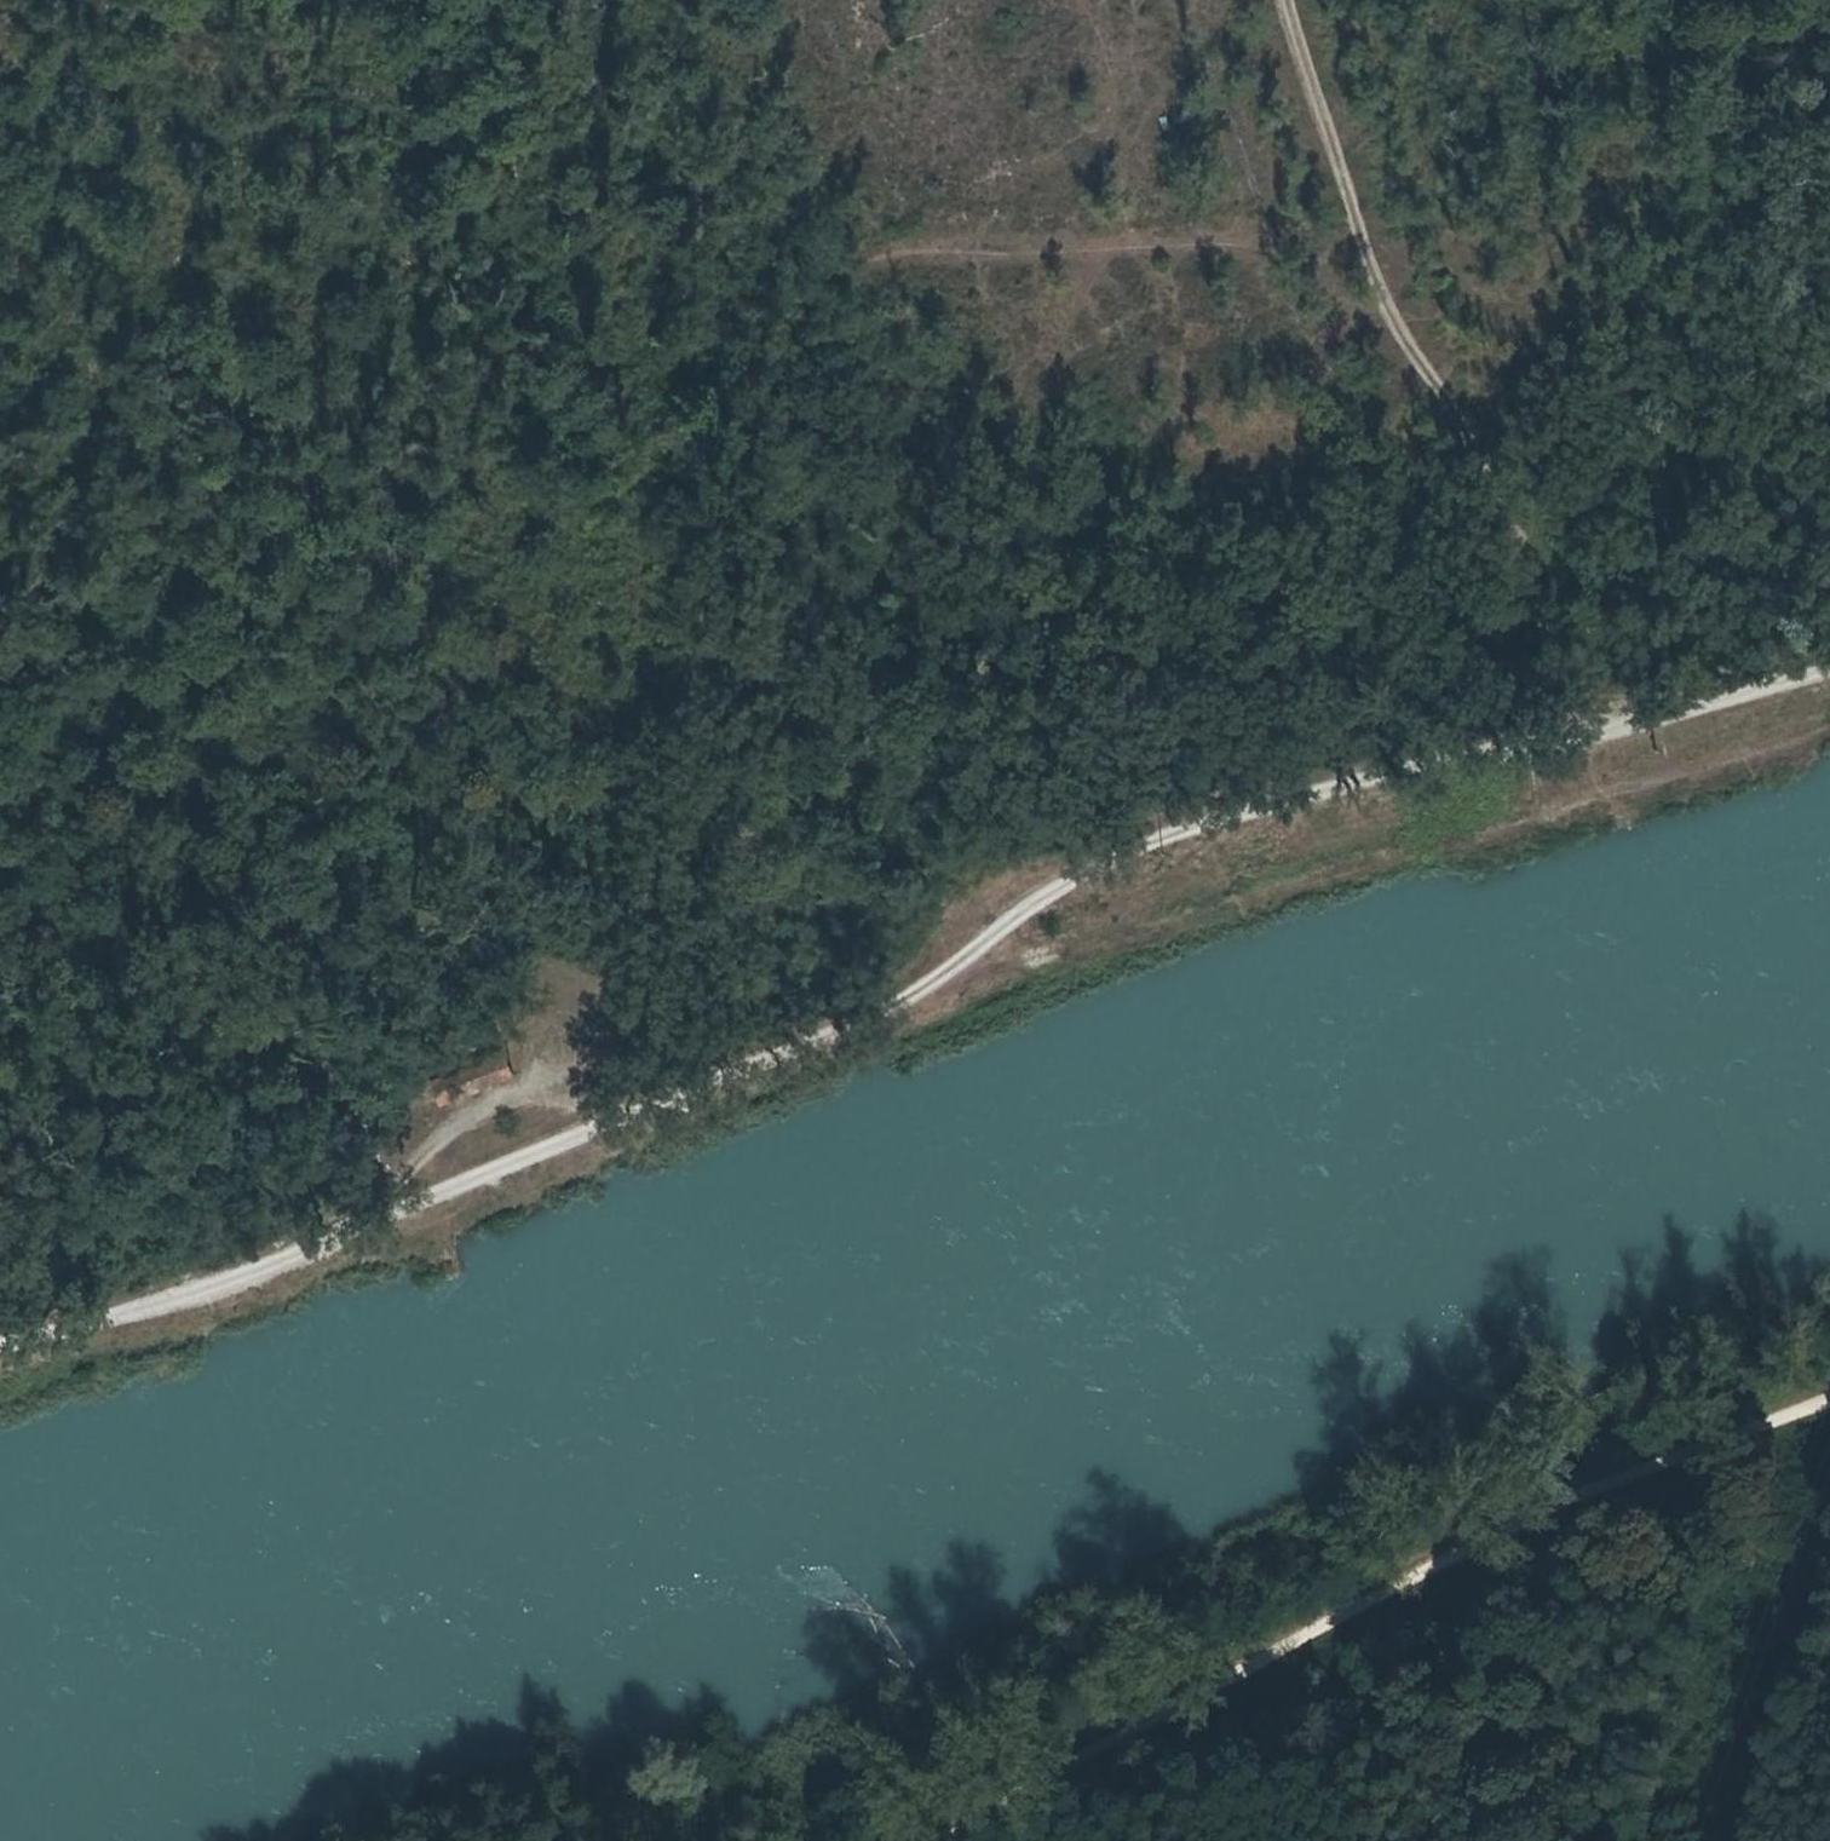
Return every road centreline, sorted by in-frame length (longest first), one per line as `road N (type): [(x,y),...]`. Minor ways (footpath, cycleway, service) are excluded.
road 1 (track): [(0,1346),(197,1298),(895,1007),(1030,905),(1145,842),(1829,665)]
road 2 (track): [(1281,0),(1374,279),(1420,366),(1482,446),(1614,721)]

